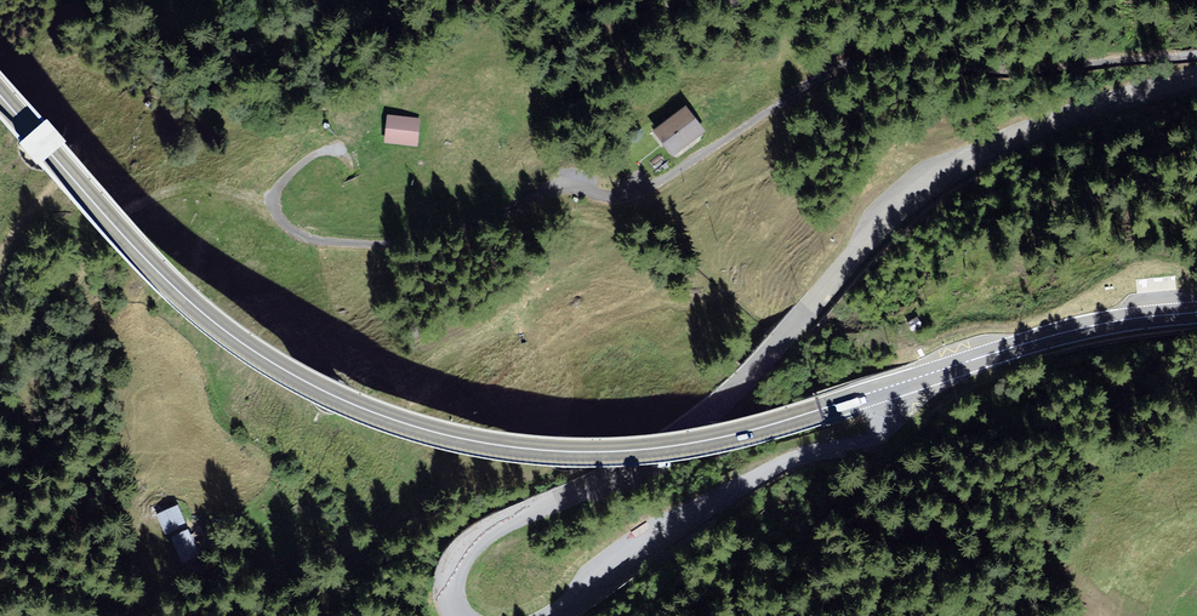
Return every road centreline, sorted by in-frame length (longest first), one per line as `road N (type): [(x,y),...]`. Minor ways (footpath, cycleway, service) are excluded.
road 1 (primary): [(0,94),(200,311),(306,382),(400,422),(521,449),(617,452),(723,437),(889,388)]
road 2 (unclassified): [(1196,84),(1139,95),(1000,144),(915,191),(724,401),(645,458),(470,544),(452,575),(459,615)]
road 3 (unclassified): [(550,615),(771,469),(870,440),(885,425),(889,388)]
road 4 (track): [(274,207),(207,190),(136,208),(0,379)]
road 5 (primary): [(889,388),(1069,331),(1196,313)]
road 6 (track): [(0,277),(23,223),(73,165)]

